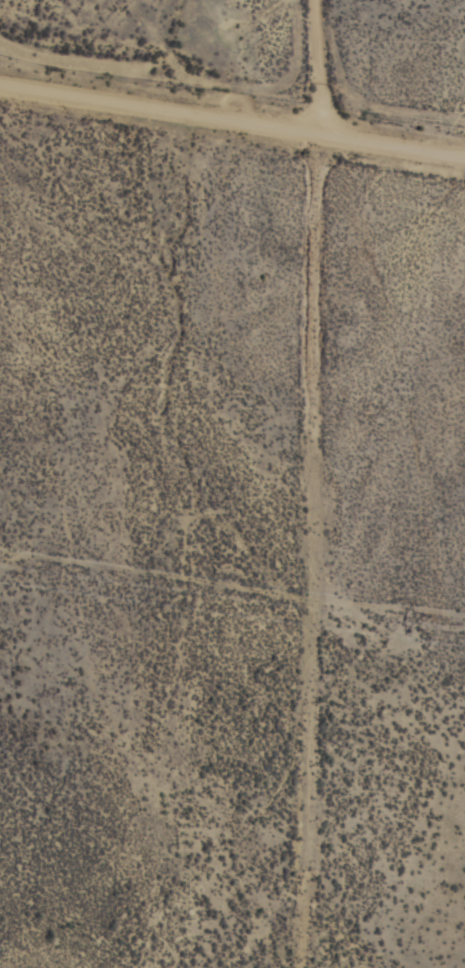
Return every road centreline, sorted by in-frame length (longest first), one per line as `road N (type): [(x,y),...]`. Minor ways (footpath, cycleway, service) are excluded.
road 1 (residential): [(464,158),(0,80)]
road 2 (residential): [(322,0),(332,135)]

